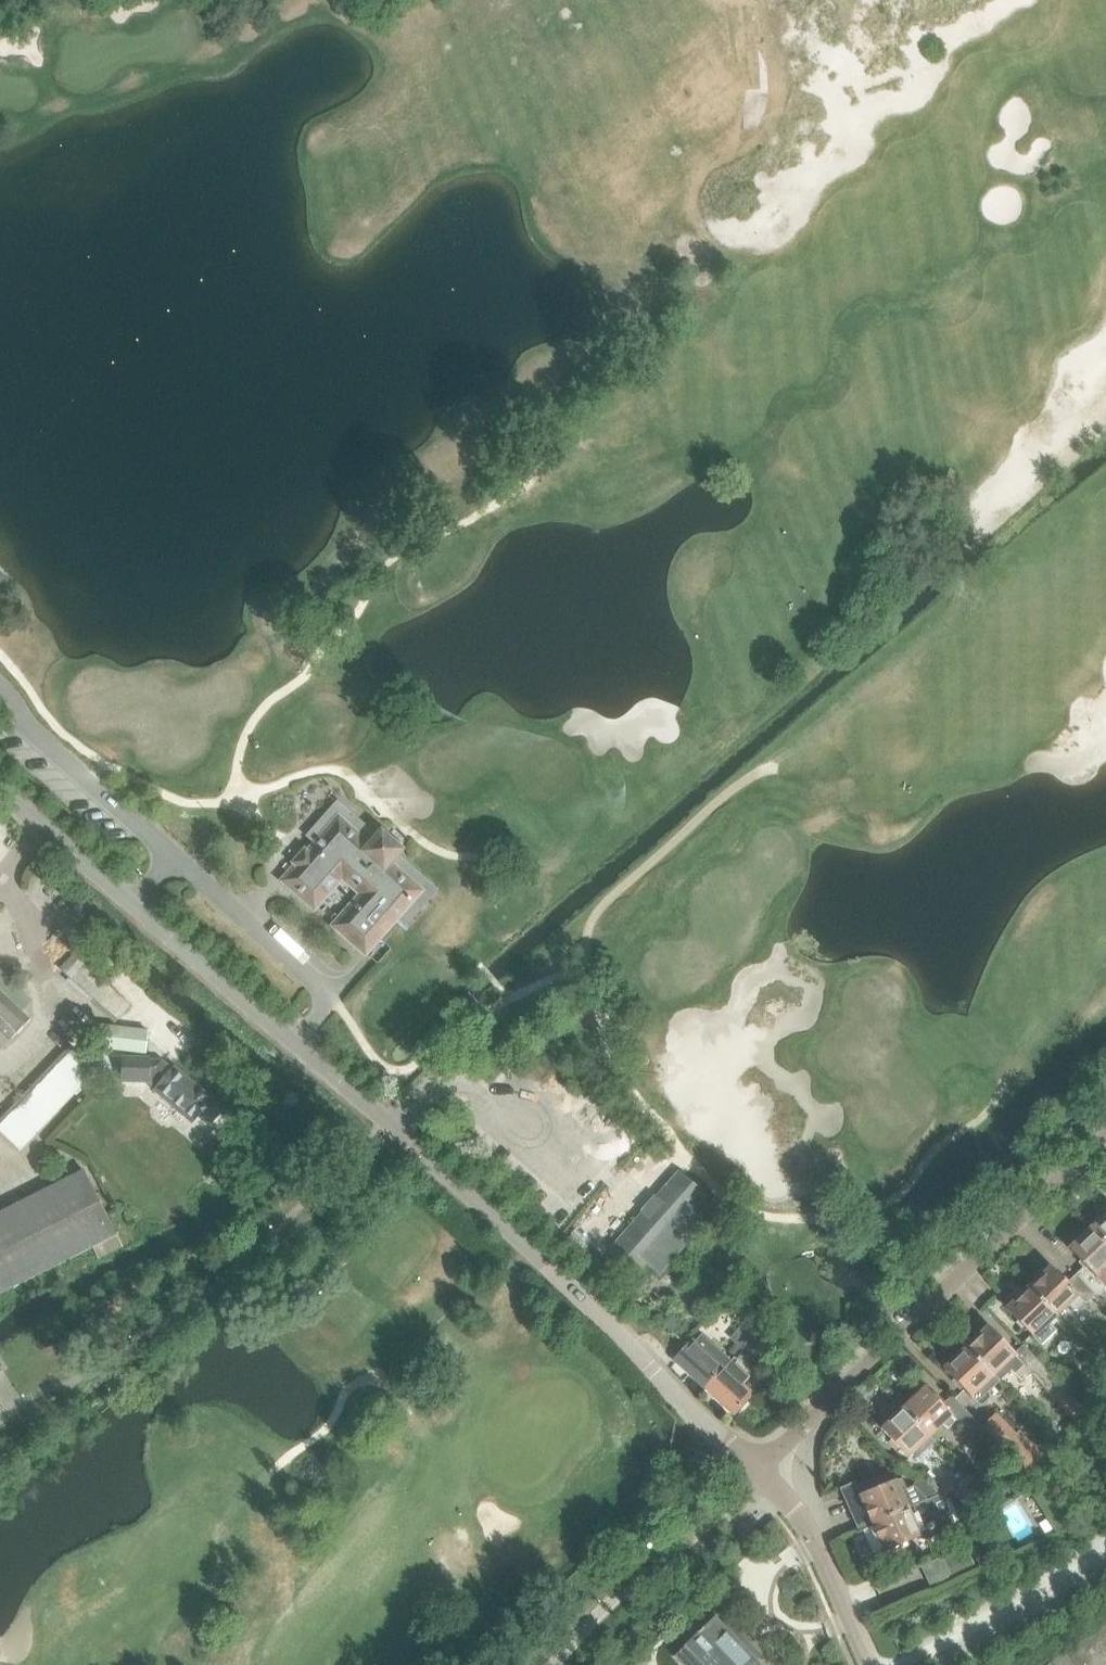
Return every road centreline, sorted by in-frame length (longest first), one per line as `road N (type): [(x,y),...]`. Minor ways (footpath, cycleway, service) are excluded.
road 1 (residential): [(758,1470),(702,1426),(553,1266),(290,1037)]
road 2 (residential): [(1105,1133),(758,1470)]
road 3 (residential): [(290,1037),(327,997),(177,860),(132,908)]
road 4 (residential): [(876,1664),(820,1539),(758,1470)]
road 5 (residential): [(290,1037),(132,908)]
road 6 (residential): [(132,908),(0,795)]

